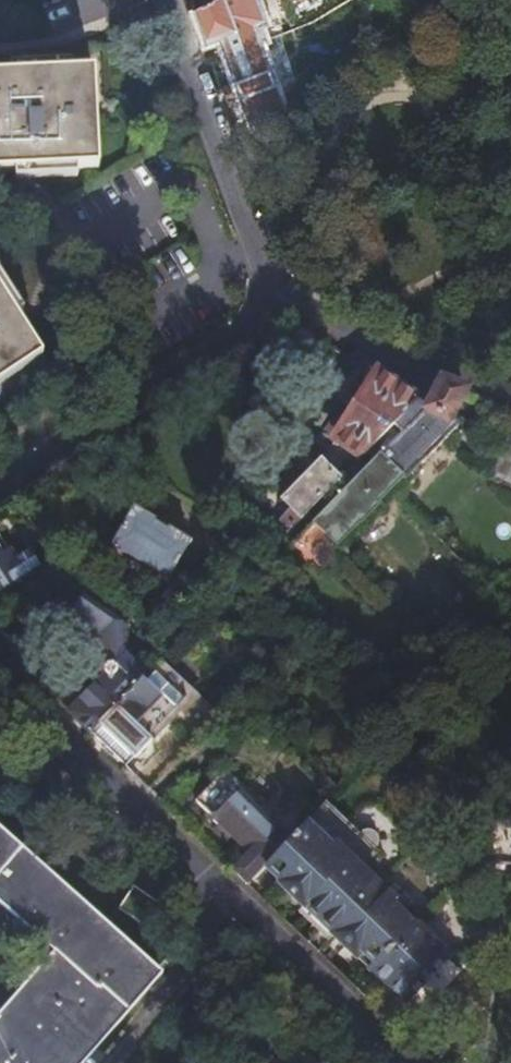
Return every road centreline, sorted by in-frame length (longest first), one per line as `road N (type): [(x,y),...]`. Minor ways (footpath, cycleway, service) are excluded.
road 1 (residential): [(0,680),(406,1062)]
road 2 (residential): [(265,298),(197,359),(0,481)]
road 3 (residential): [(166,0),(259,246),(265,298)]
road 4 (residential): [(265,298),(510,409)]

